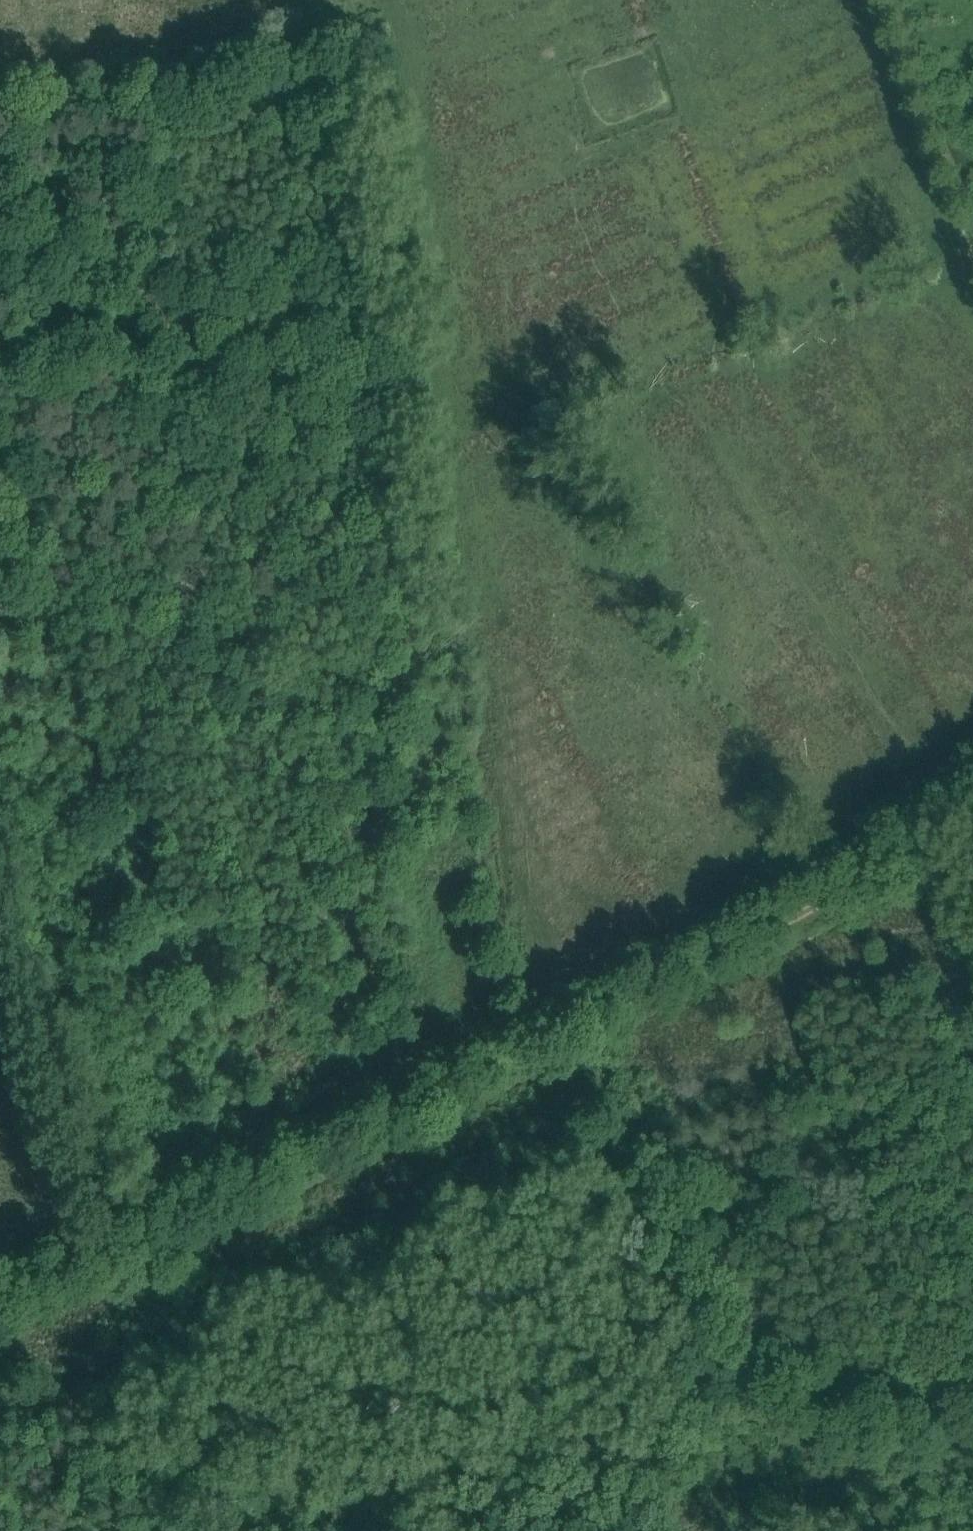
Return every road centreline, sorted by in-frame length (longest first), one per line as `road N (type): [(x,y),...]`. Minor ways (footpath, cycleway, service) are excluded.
road 1 (track): [(964,820),(769,931),(107,1253)]
road 2 (track): [(107,1253),(0,924)]

